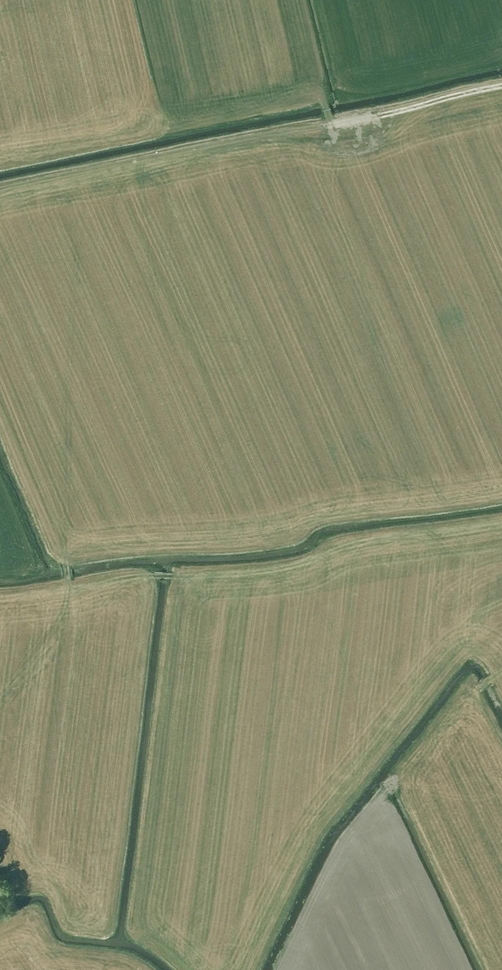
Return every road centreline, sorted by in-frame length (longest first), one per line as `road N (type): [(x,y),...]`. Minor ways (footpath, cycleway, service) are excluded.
road 1 (track): [(501,87),(0,194)]

